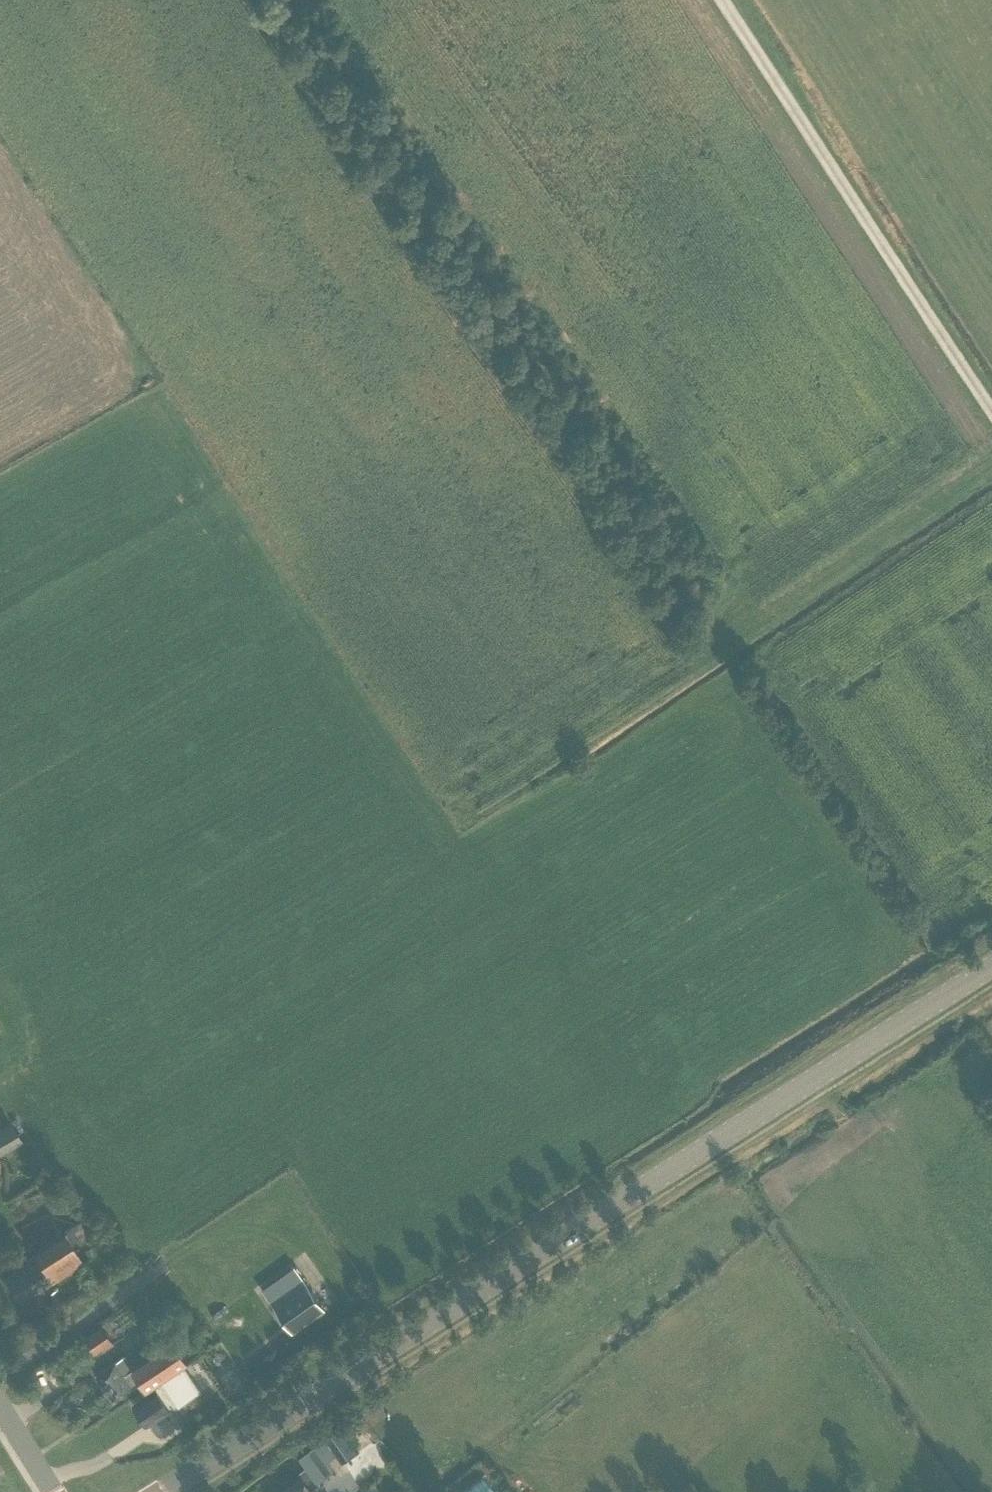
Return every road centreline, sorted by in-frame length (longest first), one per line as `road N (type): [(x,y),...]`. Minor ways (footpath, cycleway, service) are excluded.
road 1 (secondary): [(161,1491),(991,966)]

